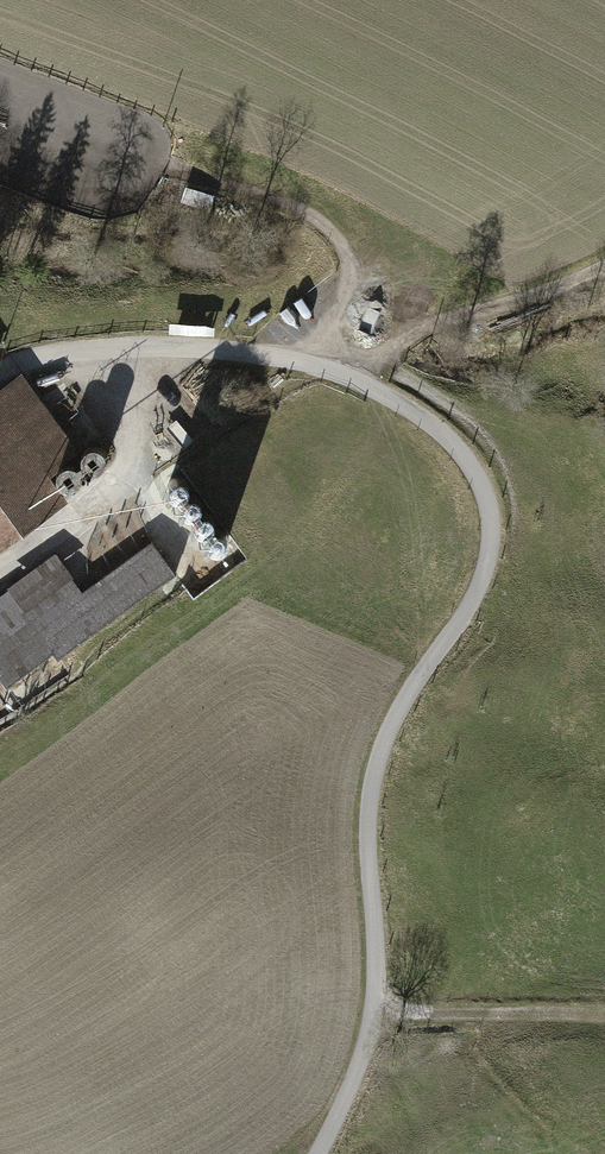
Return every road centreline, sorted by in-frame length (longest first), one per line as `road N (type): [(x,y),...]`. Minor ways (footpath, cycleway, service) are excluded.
road 1 (unclassified): [(317,1153),(379,1027),(364,878),(379,766),(414,691),(480,603),(491,534),(465,461),(390,394),(312,369),(220,354),(54,351),(0,376)]
road 2 (track): [(157,170),(293,209),(336,239),(351,274),(339,323),(312,369),(604,275)]
road 3 (track): [(379,1027),(540,1014),(604,1019)]

